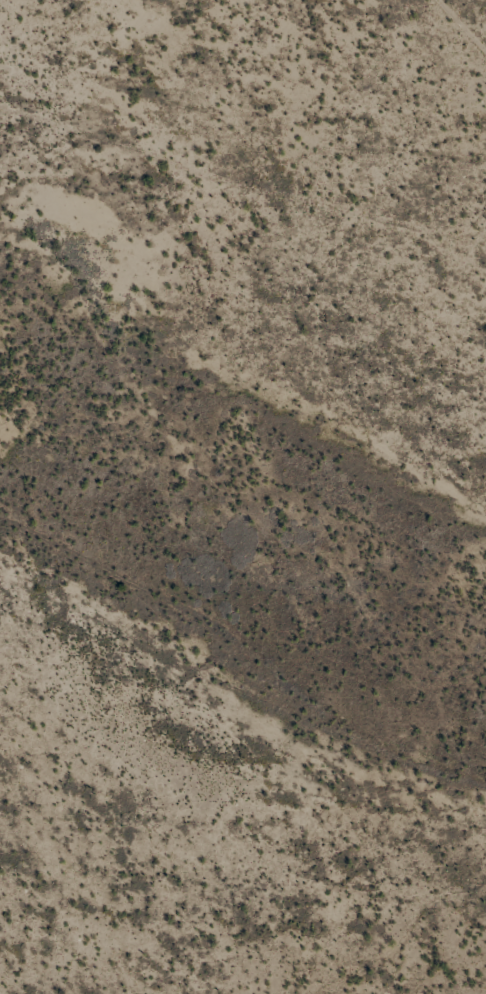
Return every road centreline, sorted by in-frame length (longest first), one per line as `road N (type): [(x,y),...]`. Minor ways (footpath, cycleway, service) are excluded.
road 1 (track): [(0,60),(319,154),(485,155)]
road 2 (track): [(485,888),(432,911),(362,993)]

